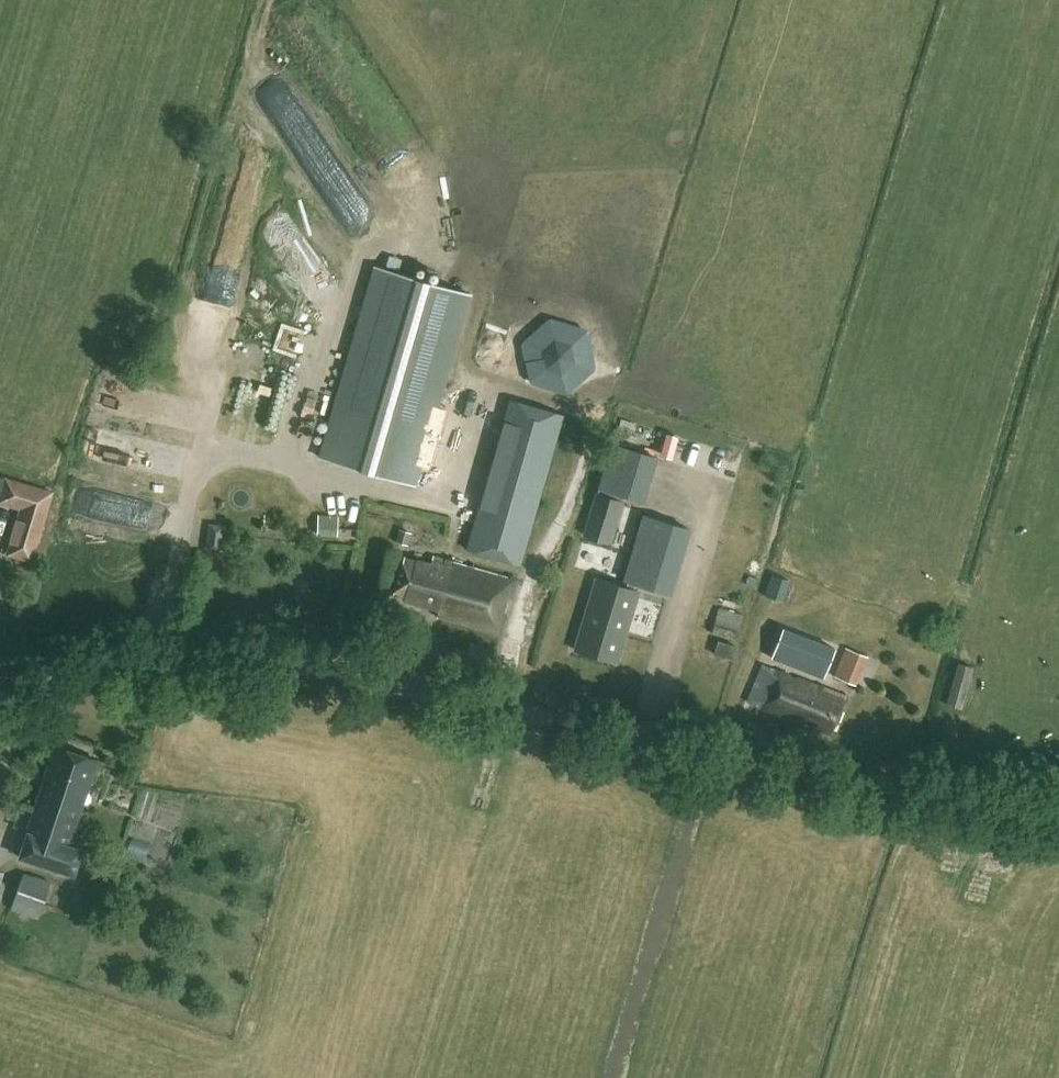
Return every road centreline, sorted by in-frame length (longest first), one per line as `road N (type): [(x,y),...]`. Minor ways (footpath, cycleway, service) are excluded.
road 1 (unclassified): [(1058,806),(747,762),(278,661),(159,664),(0,687)]

